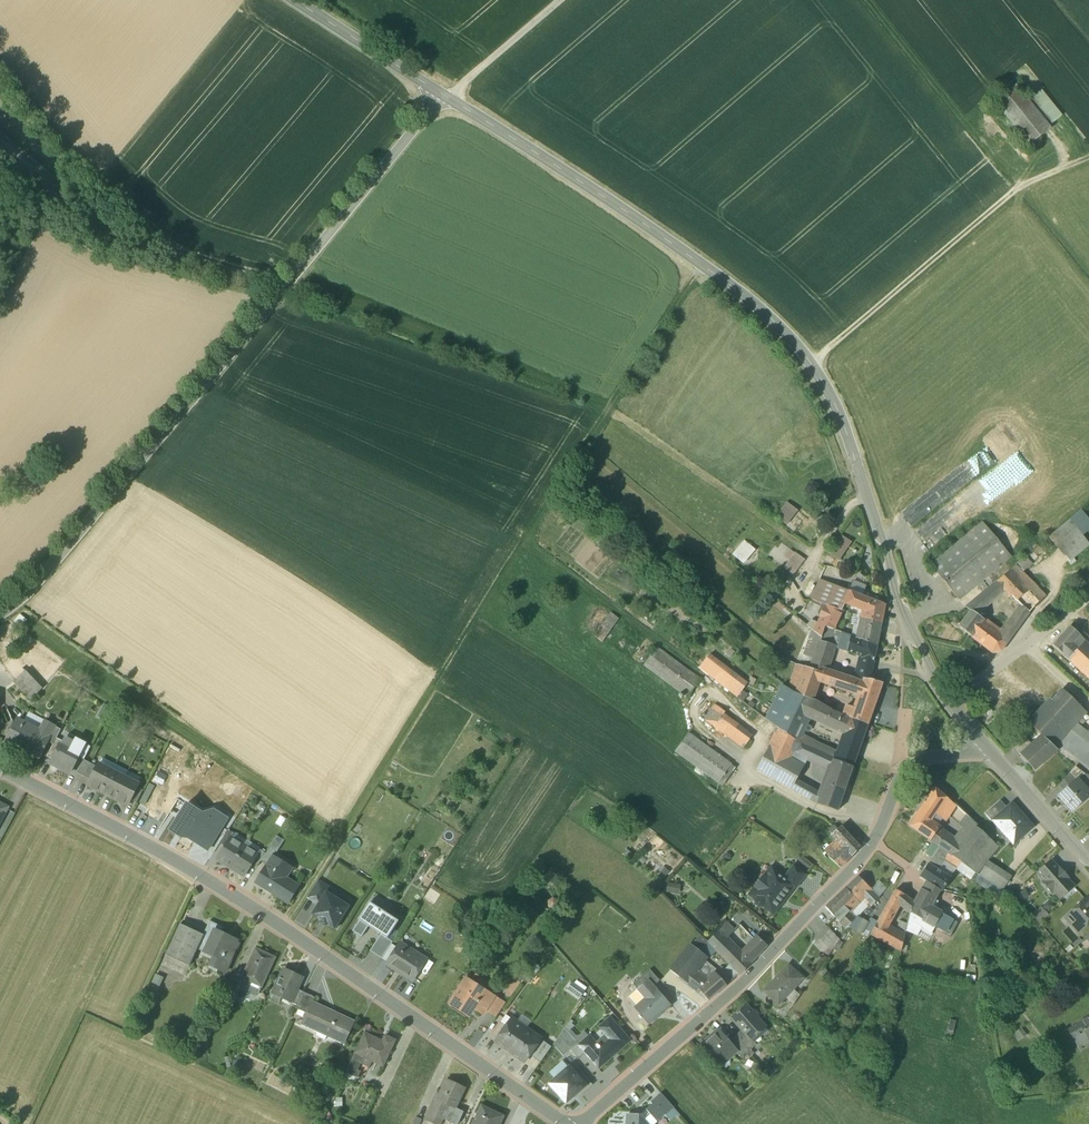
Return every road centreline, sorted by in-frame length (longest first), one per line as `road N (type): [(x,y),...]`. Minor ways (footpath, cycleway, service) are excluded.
road 1 (residential): [(442,95),(698,264),(805,355),(836,406),(895,594),(952,703)]
road 2 (track): [(698,264),(285,927)]
road 3 (residential): [(0,614),(25,595),(275,303),(442,95)]
road 4 (residential): [(563,1123),(285,927),(156,848),(0,770)]
road 5 (residential): [(896,784),(861,861),(758,968),(581,1123)]
road 6 (track): [(285,289),(182,261),(90,168),(0,61)]
road 7 (track): [(156,848),(27,1123)]
road 8 (track): [(813,364),(1018,188)]
road 9 (track): [(1018,188),(867,0)]
road 10 (residential): [(292,0),(442,95)]
road 11 (residential): [(952,703),(1088,602)]
road 12 (track): [(561,0),(449,99)]
road 13 (residential): [(990,751),(1088,863)]

